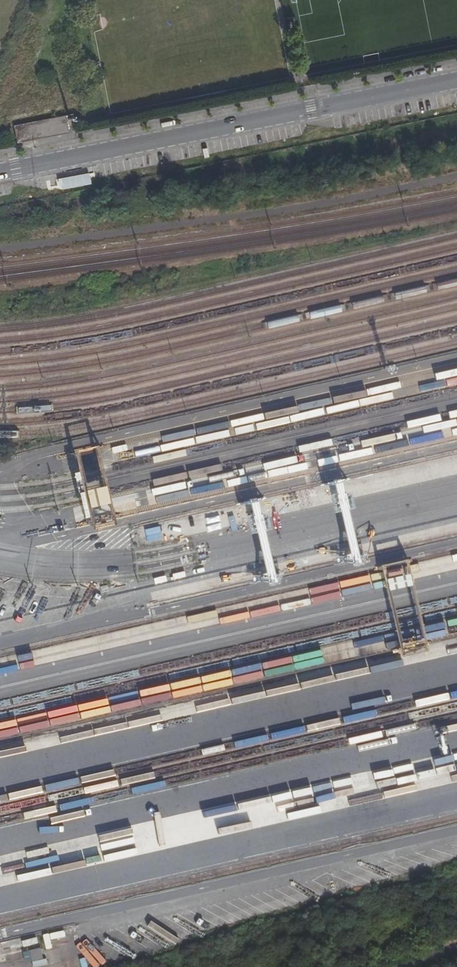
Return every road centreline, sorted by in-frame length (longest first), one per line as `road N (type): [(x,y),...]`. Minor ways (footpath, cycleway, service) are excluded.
road 1 (unclassified): [(0,173),(456,81)]

